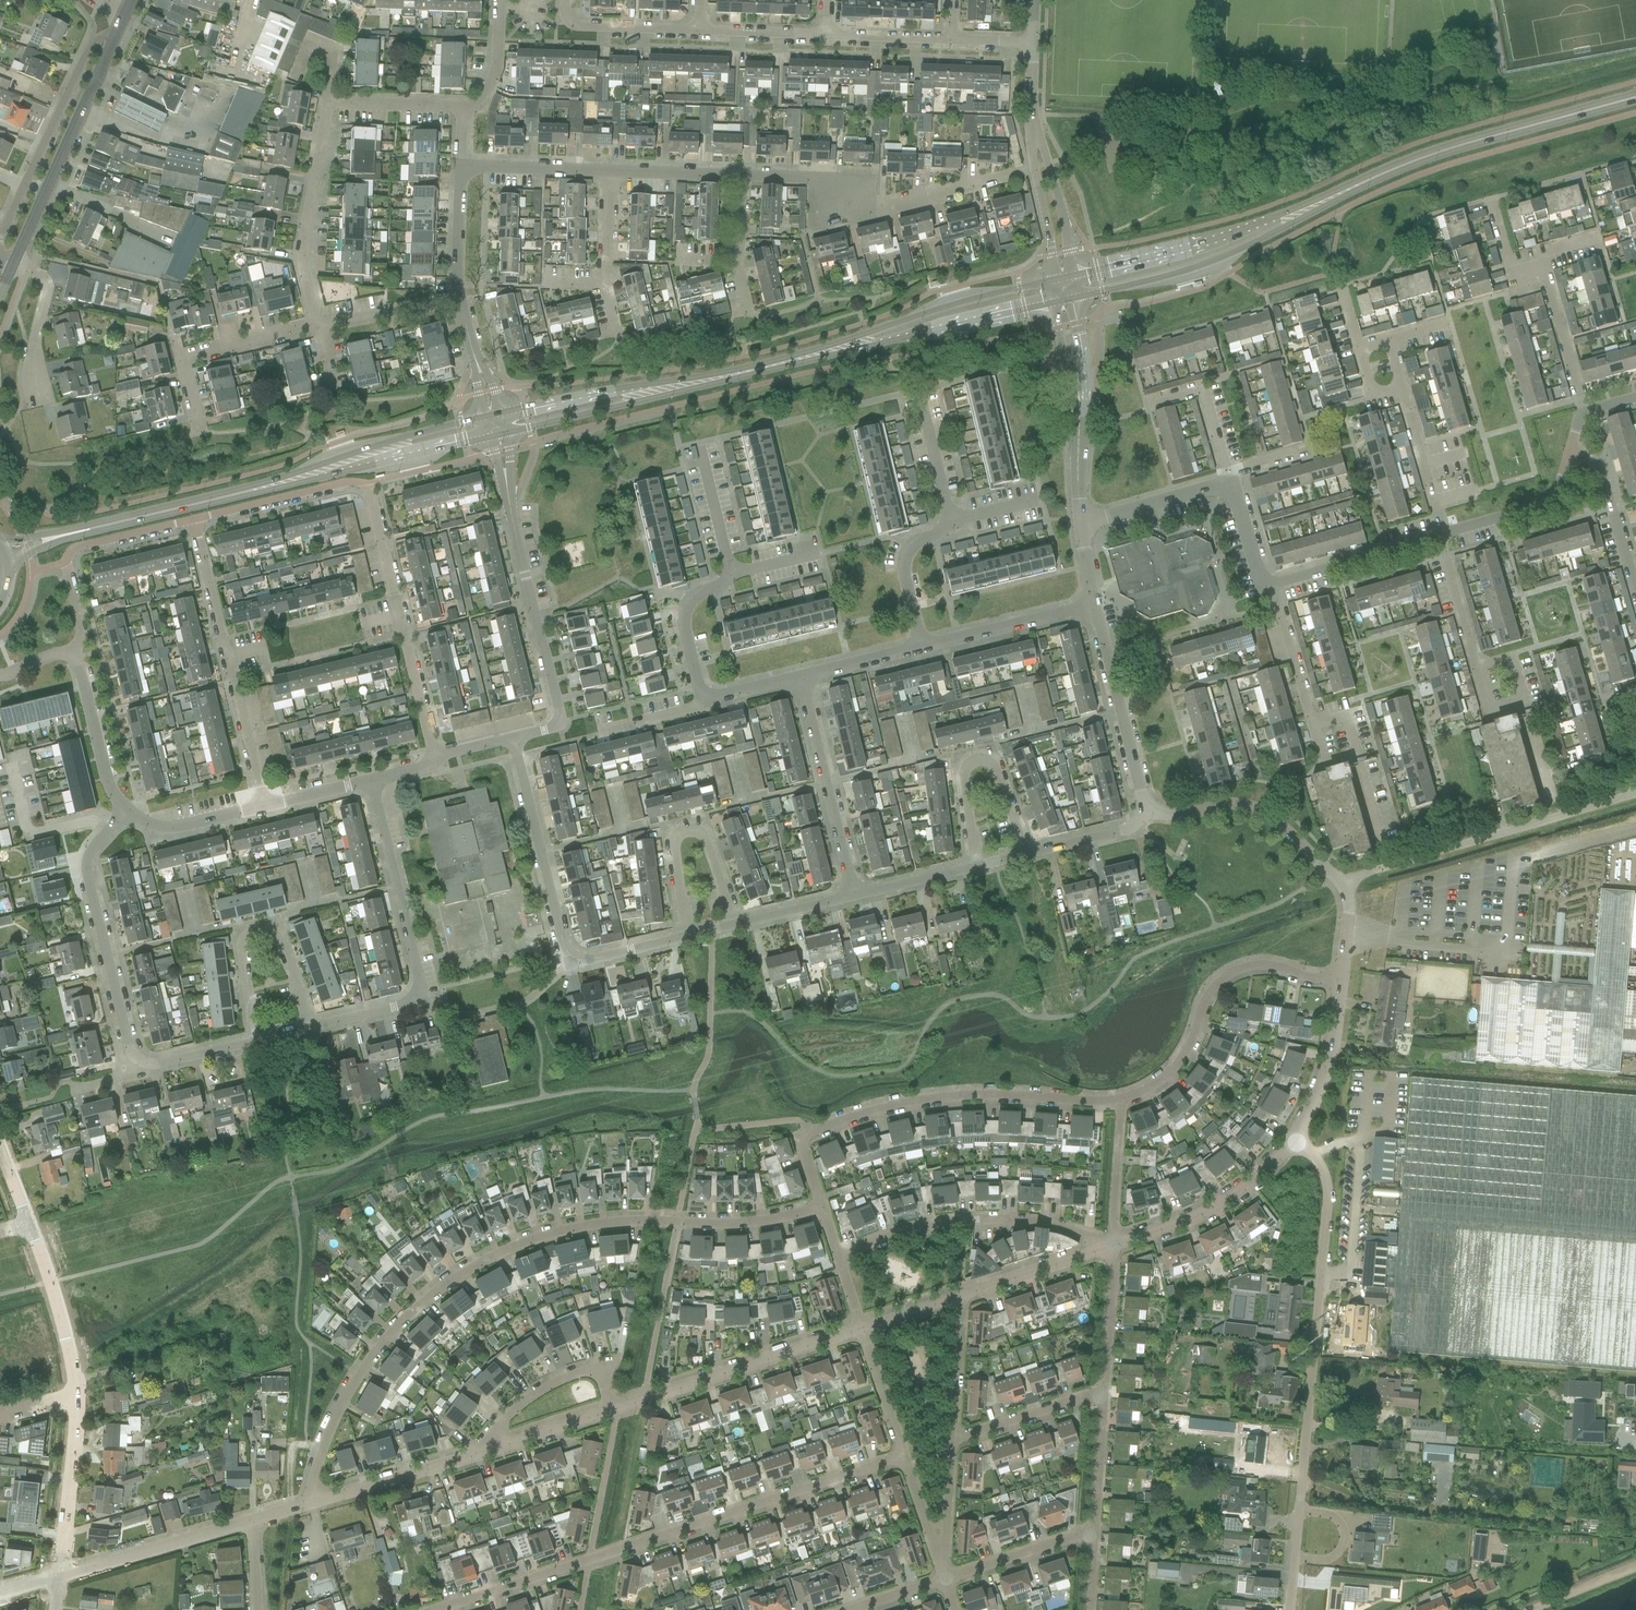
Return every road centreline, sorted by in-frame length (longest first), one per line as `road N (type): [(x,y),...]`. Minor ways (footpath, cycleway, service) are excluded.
road 1 (residential): [(314,1501),(327,1438),(372,1356),(468,1271),(534,1240),(605,1223),(727,1225),(821,1207)]
road 2 (residential): [(442,1609),(904,1456)]
road 3 (residential): [(1288,1609),(1327,1191),(1310,1152),(1293,1140)]
road 4 (residential): [(821,1207),(803,1141),(861,1115),(927,1099),(996,1096),(1121,1102)]
road 5 (unclassified): [(312,1025),(402,1007),(418,992),(371,782)]
road 6 (secondary): [(1075,299),(1200,268),(1372,180)]
road 7 (secondary): [(1372,180),(1185,250),(1072,278)]
road 8 (unclassified): [(1342,884),(1635,794)]
road 9 (unclassified): [(264,806),(193,521)]
road 10 (secondary): [(61,535),(345,464)]
road 11 (residential): [(1121,1102),(1173,1070),(1205,1000),(1234,972),(1254,966),(1342,979)]
road 12 (residential): [(838,1257),(961,1220),(1055,1226),(1114,1244)]
road 13 (unclassified): [(436,752),(367,484)]
road 14 (secondary): [(1372,180),(1635,99)]
road 15 (unclassified): [(140,1060),(129,1043),(86,870),(91,850),(125,811)]
road 16 (residential): [(921,646),(904,558),(917,539),(949,522),(922,405)]
road 17 (residential): [(610,1408),(861,1330)]
road 18 (residential): [(982,183),(875,207),(810,179),(737,176)]
road 19 (unclassified): [(558,723),(506,480)]
road 20 (tertiary): [(14,261),(114,35)]
road 21 (residential): [(1584,414),(1545,282),(1509,260),(1491,199)]
road 22 (unclassified): [(251,1040),(241,939),(258,929),(278,931),(312,1025)]
road 23 (unclassified): [(114,35),(90,44),(0,238)]
road 24 (residential): [(321,326),(304,231),(329,102)]
road 25 (unclassified): [(1143,811),(1258,809),(1342,884)]
road 26 (unclassified): [(855,897),(801,678)]
road 27 (residential): [(737,924),(705,840),(684,832),(674,850),(685,937)]
road 28 (residential): [(1023,854),(996,770),(982,761),(963,779),(978,865)]
road 29 (residential): [(1114,1244),(1203,1215),(1266,1171),(1293,1140)]
road 30 (unclassified): [(1143,811),(1096,607)]
road 31 (secondary): [(1052,282),(947,307),(855,344)]
road 32 (unclassified): [(561,937),(515,738)]
road 33 (residential): [(59,1576),(254,1522)]
road 34 (secondary): [(855,344),(1053,304)]
road 35 (residential): [(197,411),(185,355),(321,326)]
road 36 (secondary): [(669,388),(855,344)]
road 37 (residential): [(314,1501),(489,1446)]
road 38 (residential): [(75,1394),(59,1576)]
road 39 (unclassified): [(921,646),(1096,607)]
road 40 (residential): [(193,521),(351,481),(367,484)]
road 41 (residential): [(28,1226),(75,1394)]
road 42 (residential): [(1273,586),(1439,535)]
road 43 (residential): [(489,1446),(518,1407),(584,1372),(602,1378),(610,1408)]
road 44 (secondary): [(505,434),(669,388)]
road 45 (residential): [(1293,1140),(1327,1072),(1342,979)]
road 46 (secondary): [(669,388),(502,415)]
road 47 (residential): [(618,336),(605,284),(609,171)]
road 48 (residential): [(125,811),(109,786),(72,655)]
road 49 (residential): [(958,1298),(1114,1244)]
road 50 (unclassified): [(1072,278),(1060,207),(1030,121)]
road 51 (unclassified): [(1030,121),(1052,282)]
road 52 (residential): [(1445,533),(1549,503),(1570,454)]
road 53 (residential): [(950,1439),(1101,1394)]
road 54 (residential): [(1635,586),(1602,469),(1570,454)]
road 55 (residential): [(700,31),(579,27),(567,20),(565,0)]
road 56 (residential): [(946,1582),(1093,1533)]
road 57 (residential): [(1080,526),(1226,487)]
road 58 (residential): [(1101,1394),(1114,1244)]
road 59 (residential): [(609,171),(460,166)]
road 60 (residential): [(705,697),(684,615),(729,571)]
road 61 (secondary): [(485,420),(391,442),(345,464)]
road 62 (secondary): [(345,464),(376,465),(489,438)]
road 63 (residential): [(1315,727),(1273,586)]
road 64 (residential): [(1445,533),(1404,393)]
road 65 (unclassified): [(34,390),(44,290),(36,272),(14,261)]
road 66 (residential): [(1227,474),(1202,391),(1146,405)]
road 67 (residential): [(264,806),(181,826),(125,811)]
road 68 (residential): [(321,326),(460,296)]
road 69 (residential): [(1114,1244),(1121,1102)]
road 70 (residential): [(950,1439),(958,1298)]
road 71 (unclassified): [(561,937),(574,959),(585,961),(685,937)]
road 72 (residential): [(1093,1533),(1101,1394)]
road 73 (residential): [(66,563),(75,549),(193,521)]
road 74 (residential): [(1478,667),(1439,535)]
road 75 (residential): [(904,1456),(861,1330)]
road 76 (unclassified): [(461,108),(329,102)]
road 77 (unclassified): [(1023,854),(1119,832),(1143,811)]
road 78 (unclassified): [(460,296),(460,166)]
road 79 (residential): [(737,176),(609,171)]
road 80 (unclassified): [(1080,526),(1078,398)]
road 81 (unclassified): [(855,897),(978,865)]
road 82 (residential): [(489,1446),(610,1408)]
road 83 (residential): [(825,35),(700,31)]
road 84 (residential): [(950,38),(825,35)]
road 85 (residential): [(729,571),(700,450)]
road 86 (unclassified): [(461,108),(481,100),(496,61),(499,0)]
road 87 (unclassified): [(801,678),(921,646)]
road 88 (unclassified): [(737,924),(855,897)]

